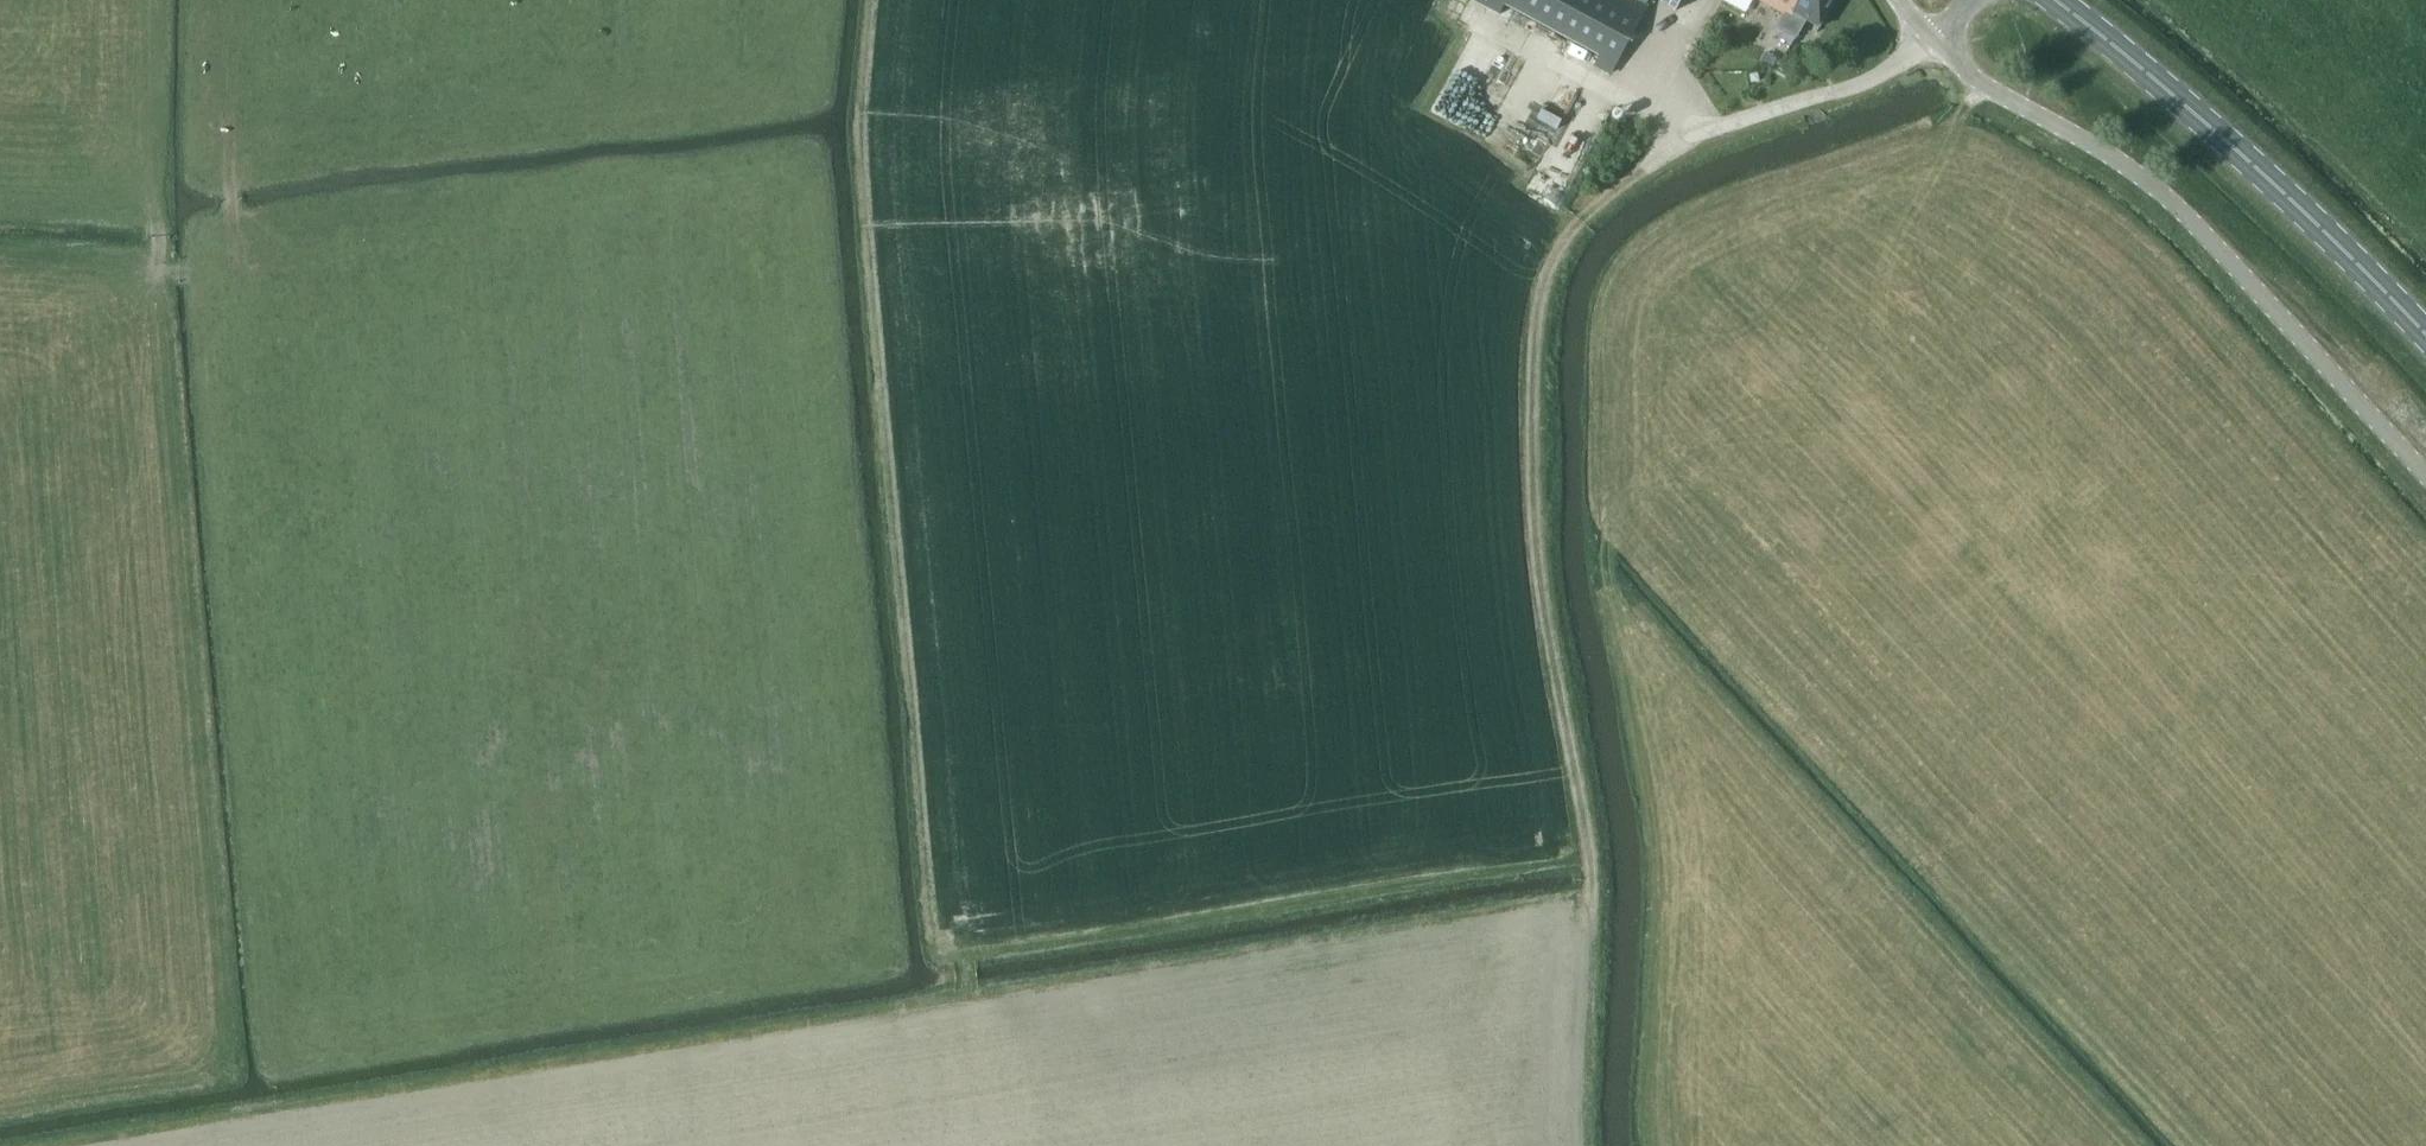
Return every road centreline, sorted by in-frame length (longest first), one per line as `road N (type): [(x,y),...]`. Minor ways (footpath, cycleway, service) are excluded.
road 1 (unclassified): [(2425,475),(2153,185),(1985,85),(1933,38)]
road 2 (primary): [(2425,338),(2209,124),(2055,0)]

